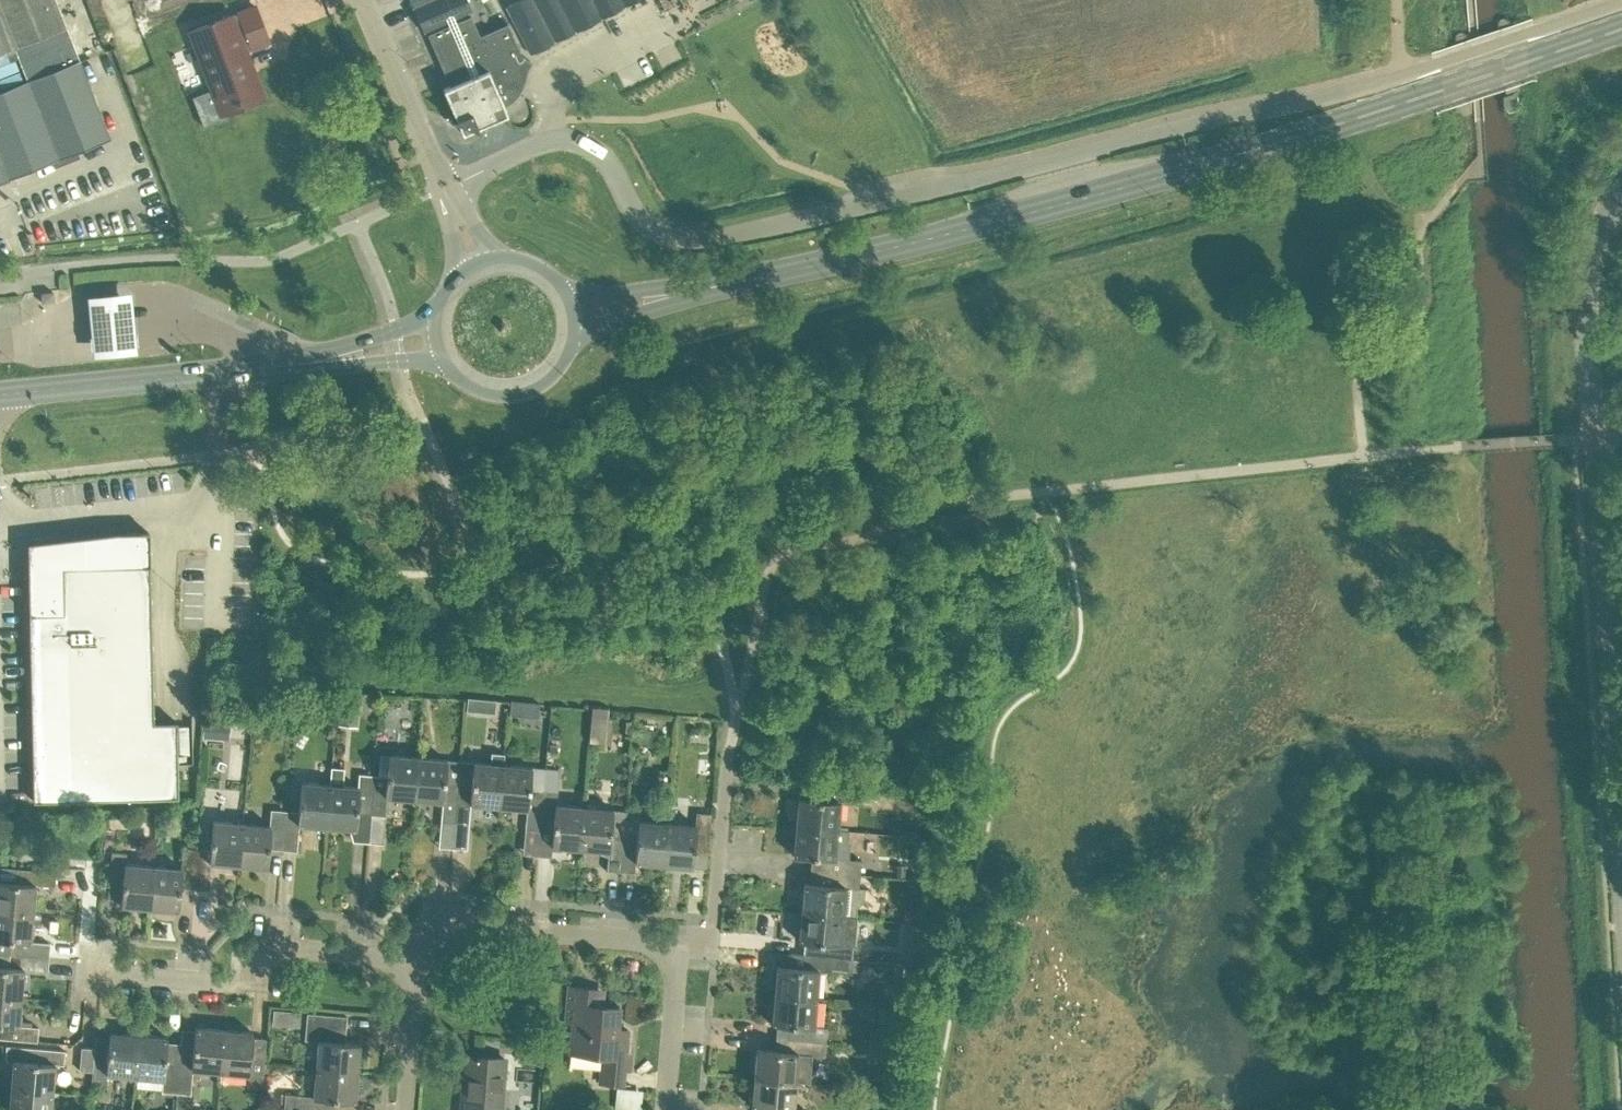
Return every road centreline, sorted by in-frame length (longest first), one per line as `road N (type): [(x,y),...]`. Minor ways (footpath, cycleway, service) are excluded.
road 1 (primary): [(568,315),(919,239),(1251,148),(1621,28)]
road 2 (unclassified): [(1399,75),(705,239),(672,237),(645,219),(598,150),(570,139),(538,140),(442,181)]
road 3 (unclassified): [(1621,846),(1585,282),(1596,227),(1621,198)]
road 4 (residential): [(417,965),(274,948),(251,974),(222,989),(85,974),(94,863)]
road 5 (primary): [(0,392),(218,371),(438,333)]
road 6 (residential): [(417,965),(420,940),(453,926),(675,940)]
road 7 (unclassified): [(1621,1),(1399,75)]
road 8 (residential): [(675,940),(710,941),(726,760)]
road 9 (primary): [(438,333),(443,353),(471,384),(512,392),(550,374),(569,336),(568,315)]
road 10 (residential): [(442,181),(366,0)]
road 11 (residential): [(669,1109),(675,940)]
road 12 (residential): [(405,1109),(417,965)]
road 13 (primary): [(568,315),(550,280),(533,268),(514,262),(474,268)]

